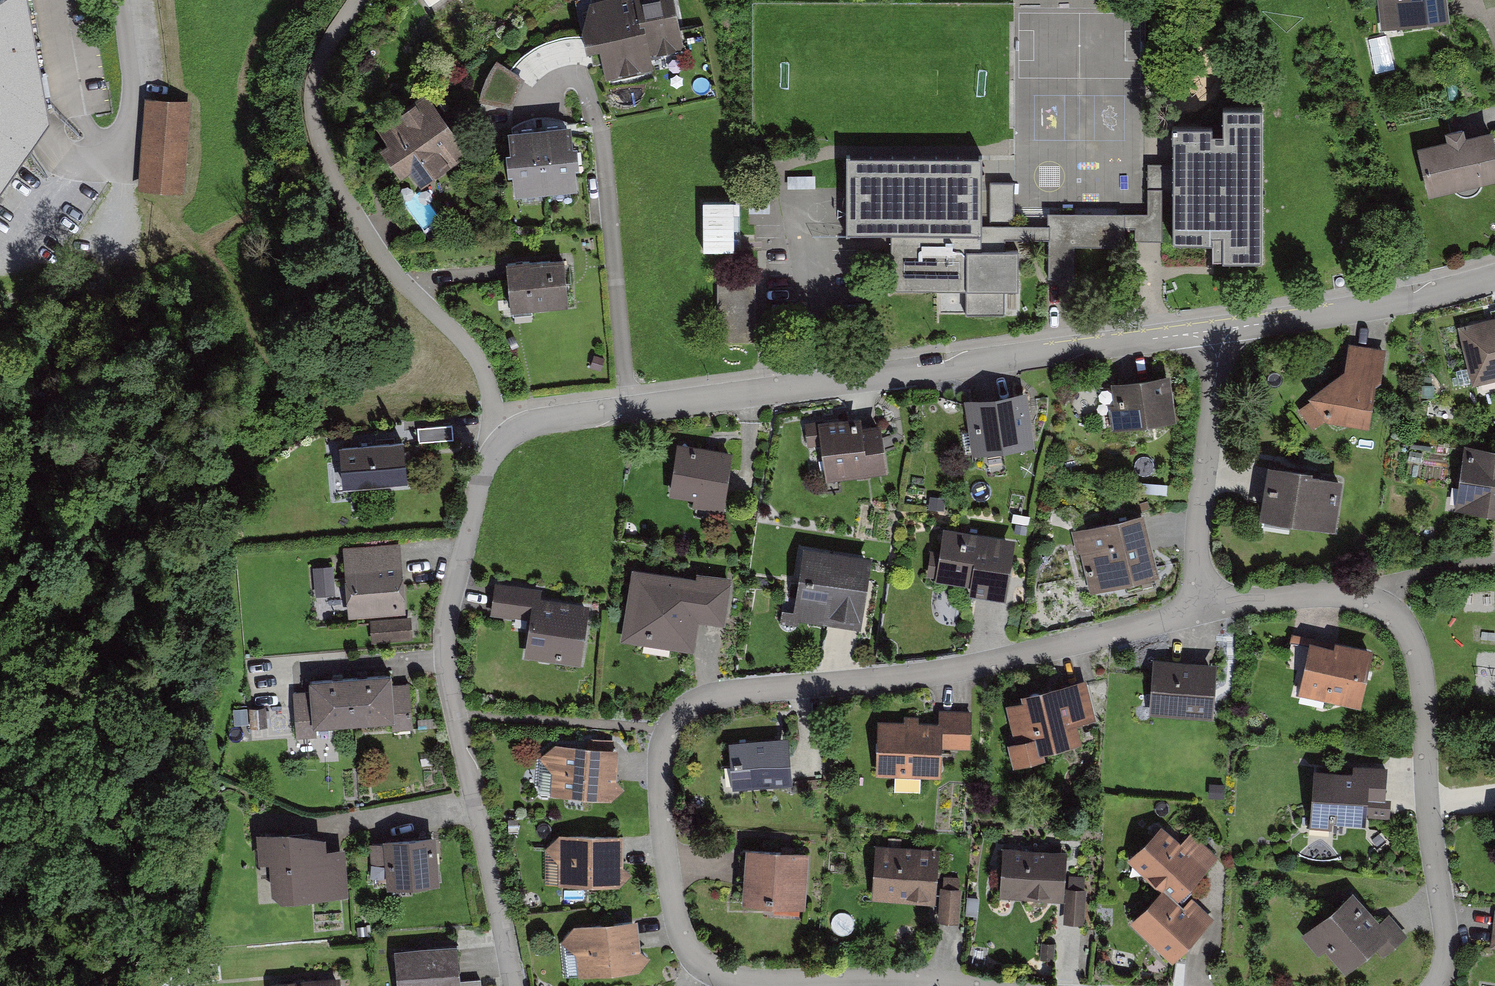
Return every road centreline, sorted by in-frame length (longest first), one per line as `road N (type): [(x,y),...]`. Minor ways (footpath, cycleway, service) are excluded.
road 1 (residential): [(1202,610),(893,679),(716,694),(673,721),(660,769),(666,849),(675,916),(699,962),(750,982),(924,979),(969,985)]
road 2 (residential): [(1216,338),(1176,336),(630,410)]
road 3 (residential): [(508,435),(483,473),(446,636),(449,685),(512,985)]
road 4 (residential): [(508,435),(475,356),(397,277),(320,146),(318,66),(360,0)]
road 5 (residential): [(1437,985),(1447,933),(1428,815),(1421,670),(1399,620),(1375,602)]
road 6 (residential): [(630,410),(601,128),(585,84),(559,80),(543,94),(540,114)]
road 7 (residential): [(1494,276),(1216,338)]
road 8 (residential): [(1202,610),(1196,555),(1216,338)]
road 9 (residential): [(1375,602),(1322,594),(1202,610)]
road 10 (residential): [(1375,602),(1387,584),(1494,561)]
road 11 (residential): [(630,410),(543,420),(508,435)]

